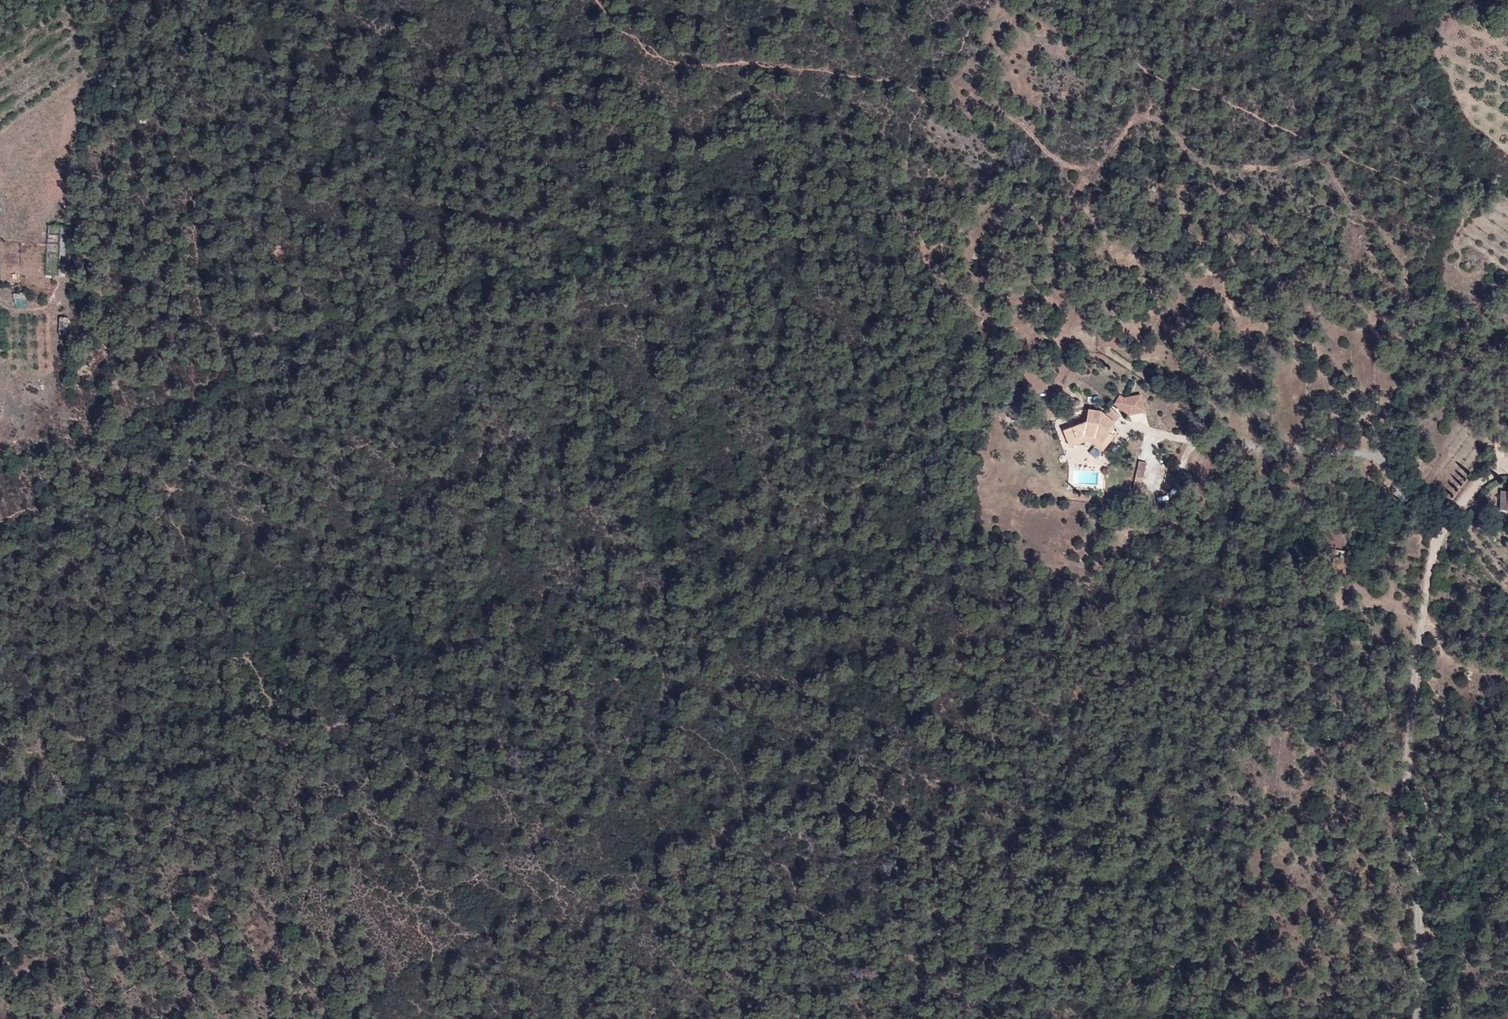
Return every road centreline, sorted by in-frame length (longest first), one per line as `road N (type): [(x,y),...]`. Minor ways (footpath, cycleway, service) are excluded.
road 1 (residential): [(1417,1018),(1421,914),(1404,799),(1436,548),(1466,492),(1507,465)]
road 2 (track): [(1445,530),(1408,517),(1384,456),(1199,444)]

